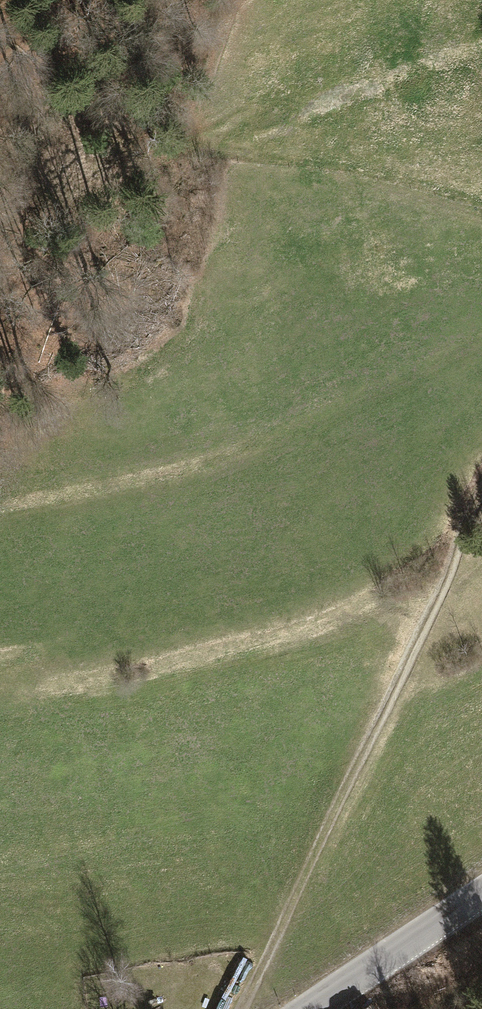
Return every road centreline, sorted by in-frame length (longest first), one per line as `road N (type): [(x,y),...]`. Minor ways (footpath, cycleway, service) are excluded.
road 1 (track): [(240,1008),(425,636),(481,495)]
road 2 (track): [(481,346),(0,567)]
road 3 (track): [(222,150),(449,196),(481,262)]
road 4 (tertiary): [(310,1008),(481,893)]

